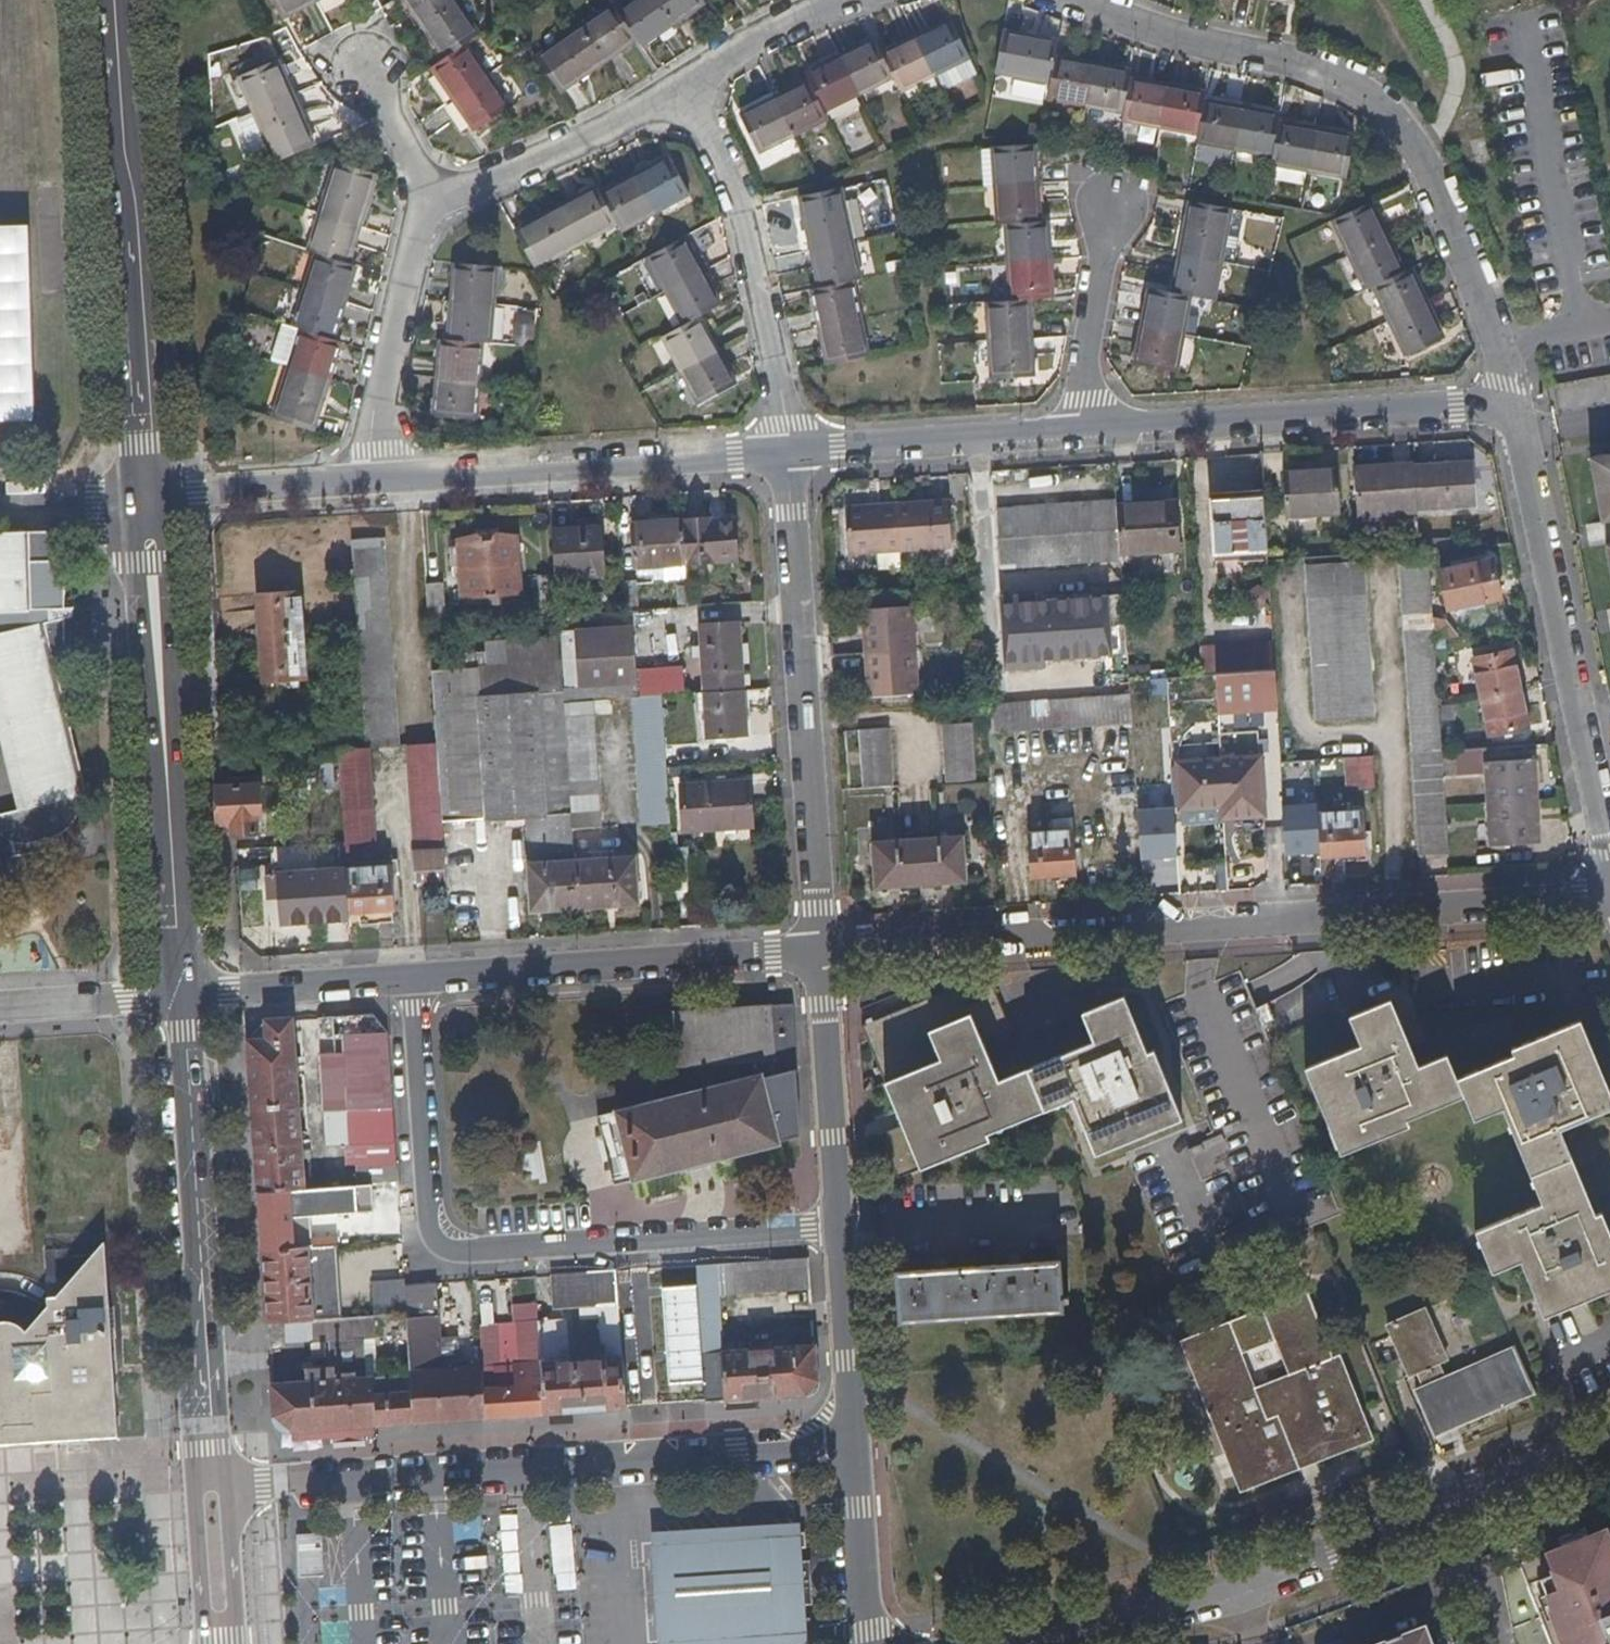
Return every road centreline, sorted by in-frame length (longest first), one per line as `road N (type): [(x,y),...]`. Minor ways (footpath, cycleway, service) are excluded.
road 1 (residential): [(1609,890),(819,953)]
road 2 (residential): [(412,981),(433,1234),(452,1251),(836,1231)]
road 3 (residential): [(1080,0),(1163,32),(1315,66),(1377,100),(1416,149),(1501,347),(1503,409)]
road 4 (residential): [(213,1493),(853,1446)]
road 5 (residential): [(1000,1643),(1335,1556),(1609,1447)]
road 6 (primary): [(146,502),(115,0)]
road 7 (primary): [(213,1493),(181,994)]
road 8 (residential): [(819,953),(787,455)]
road 9 (primary): [(181,994),(146,502)]
road 10 (residential): [(1609,872),(1522,425),(1503,409)]
road 11 (residential): [(1076,434),(1503,409)]
road 12 (residential): [(375,484),(787,455)]
road 13 (residential): [(819,953),(412,981)]
road 14 (residential): [(787,455),(785,390),(735,184),(678,87)]
road 15 (residential): [(787,455),(1076,434)]
road 16 (residential): [(375,484),(373,422),(418,235),(436,208)]
road 17 (residential): [(836,1231),(819,953)]
road 18 (residential): [(436,208),(678,87)]
road 19 (residential): [(412,981),(181,994)]
road 20 (residential): [(146,502),(375,484)]
road 21 (residential): [(1113,212),(1076,434)]
road 22 (residential): [(853,1446),(836,1231)]
road 23 (residential): [(867,1643),(853,1446)]
road 24 (residential): [(678,87),(761,36),(851,0)]
road 25 (residential): [(0,1006),(181,994)]
road 26 (residential): [(369,70),(436,208)]
road 27 (primary): [(223,1643),(213,1493)]
road 28 (residential): [(0,508),(146,502)]

